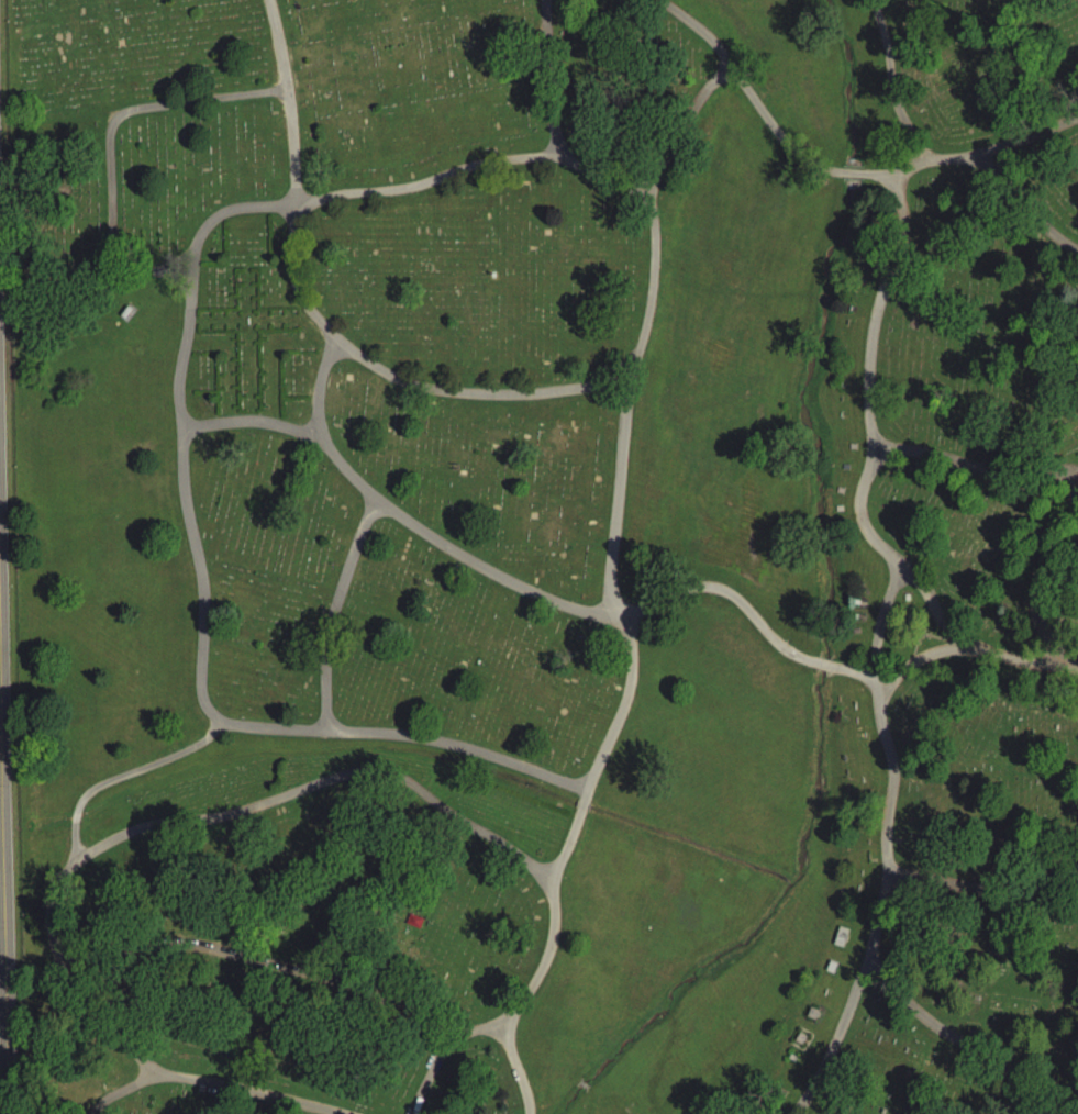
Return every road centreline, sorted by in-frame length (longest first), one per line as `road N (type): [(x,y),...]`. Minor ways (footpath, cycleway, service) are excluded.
road 1 (tertiary): [(8,1113),(0,620)]

